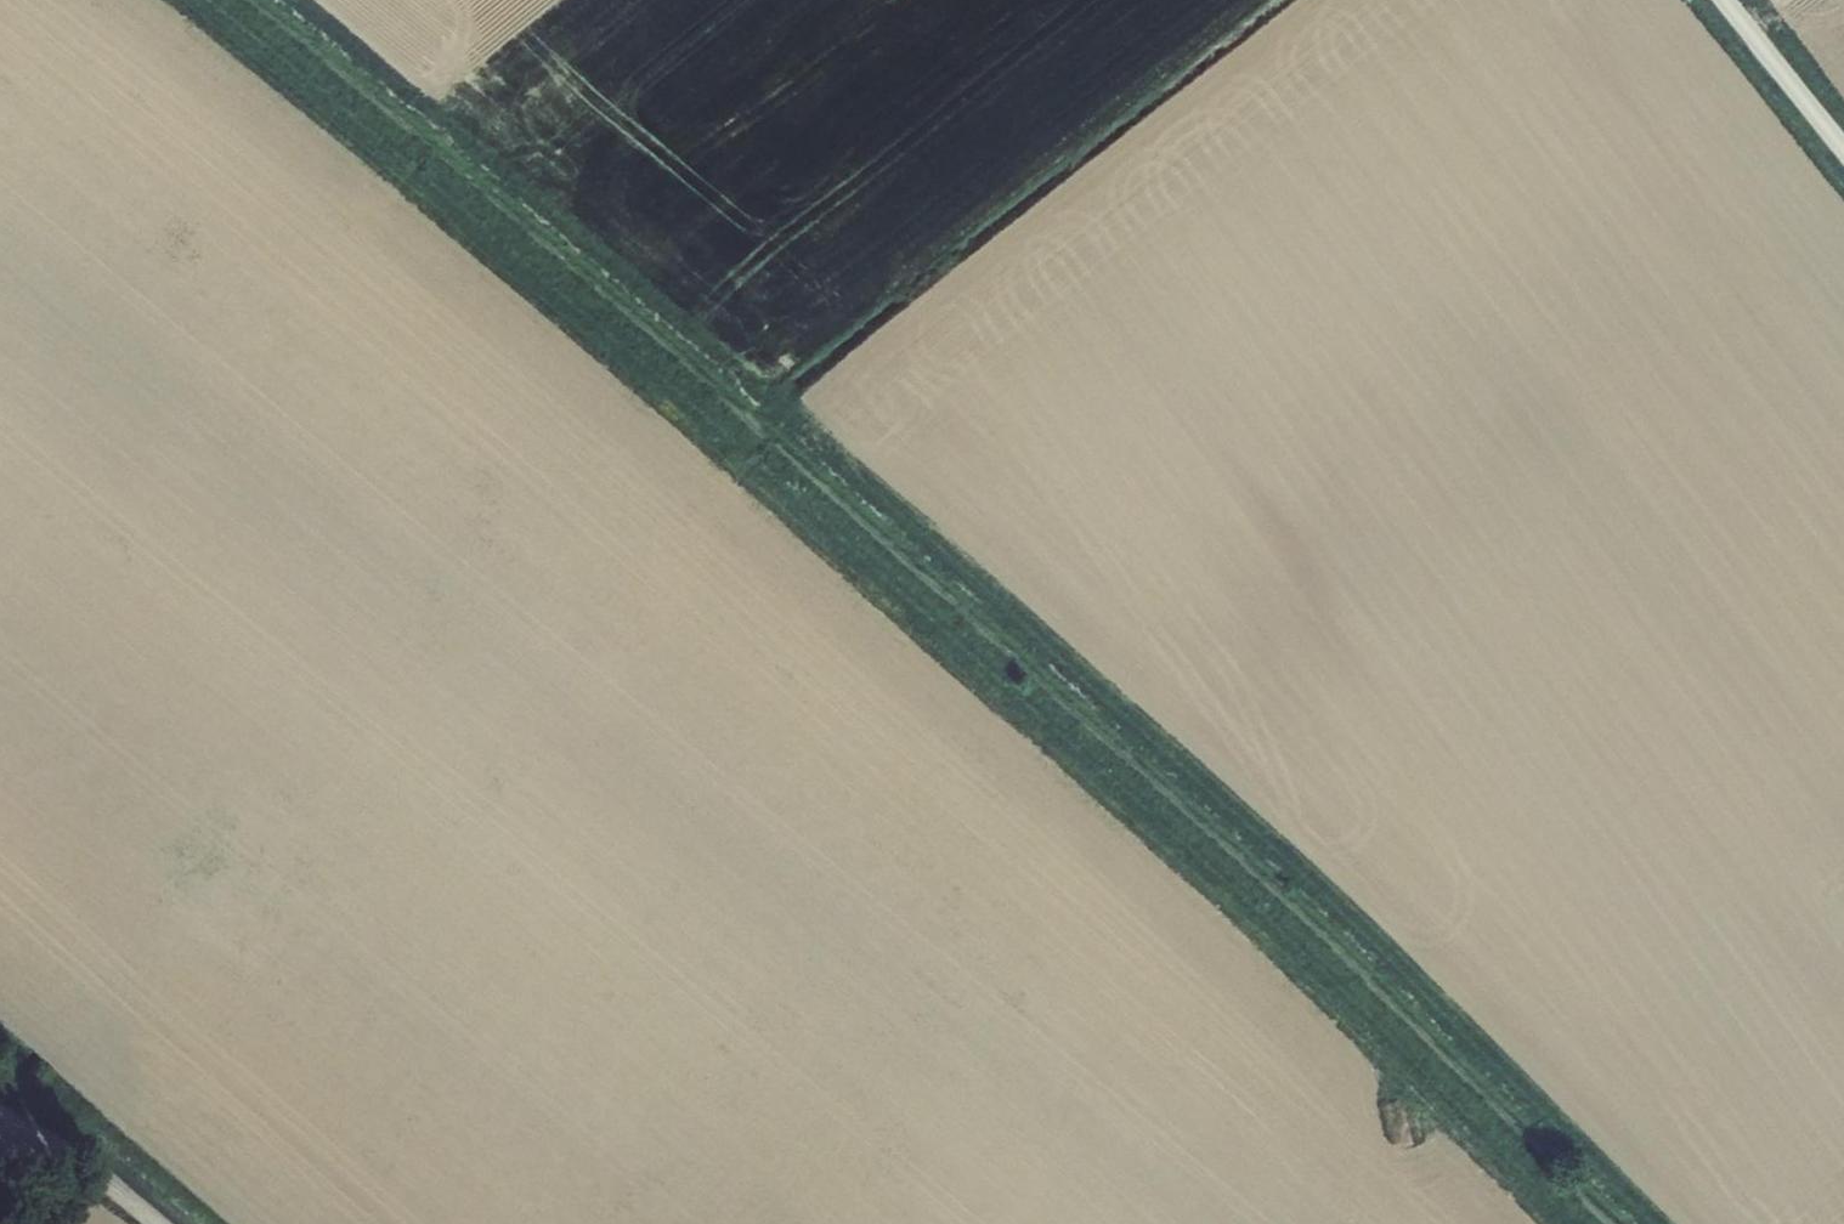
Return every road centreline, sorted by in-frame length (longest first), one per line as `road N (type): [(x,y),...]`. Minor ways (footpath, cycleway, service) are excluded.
road 1 (track): [(0,1097),(155,1223)]
road 2 (unclassified): [(1843,148),(1724,0)]

